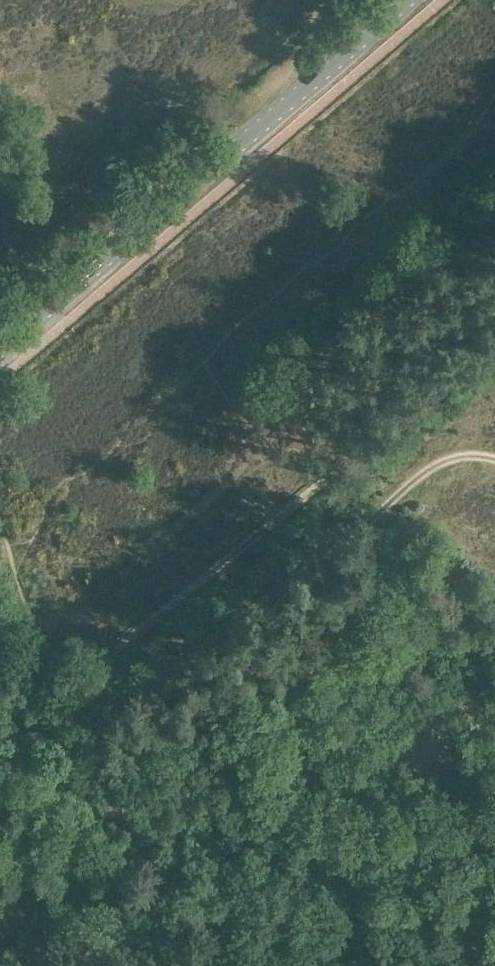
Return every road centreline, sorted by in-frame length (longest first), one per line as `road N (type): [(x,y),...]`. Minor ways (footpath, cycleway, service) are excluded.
road 1 (track): [(494,348),(263,515),(113,648),(55,712)]
road 2 (secondary): [(402,0),(0,349)]
road 3 (track): [(494,461),(476,454),(440,471),(58,740)]
road 4 (unclassified): [(273,965),(47,729),(0,691)]

